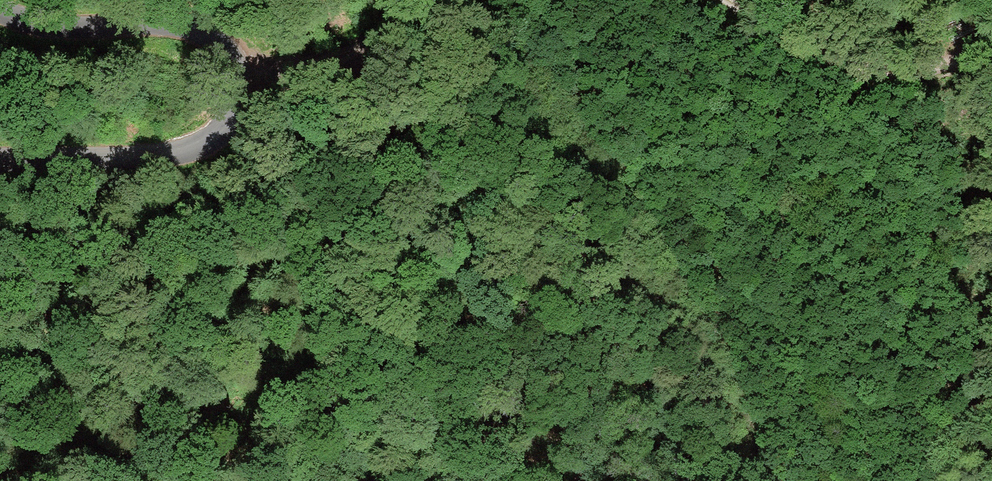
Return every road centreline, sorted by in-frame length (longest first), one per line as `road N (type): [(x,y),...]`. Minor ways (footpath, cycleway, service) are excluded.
road 1 (track): [(759,480),(744,389),(701,329),(454,179),(321,112),(259,63)]
road 2 (unclassified): [(0,11),(25,25),(84,34),(171,25),(197,32),(233,61),(242,95),(227,128),(183,155),(151,162),(0,162)]
road 3 (track): [(729,0),(843,66),(884,74),(939,69),(991,43)]
road 4 (track): [(233,61),(329,63),(452,0)]

